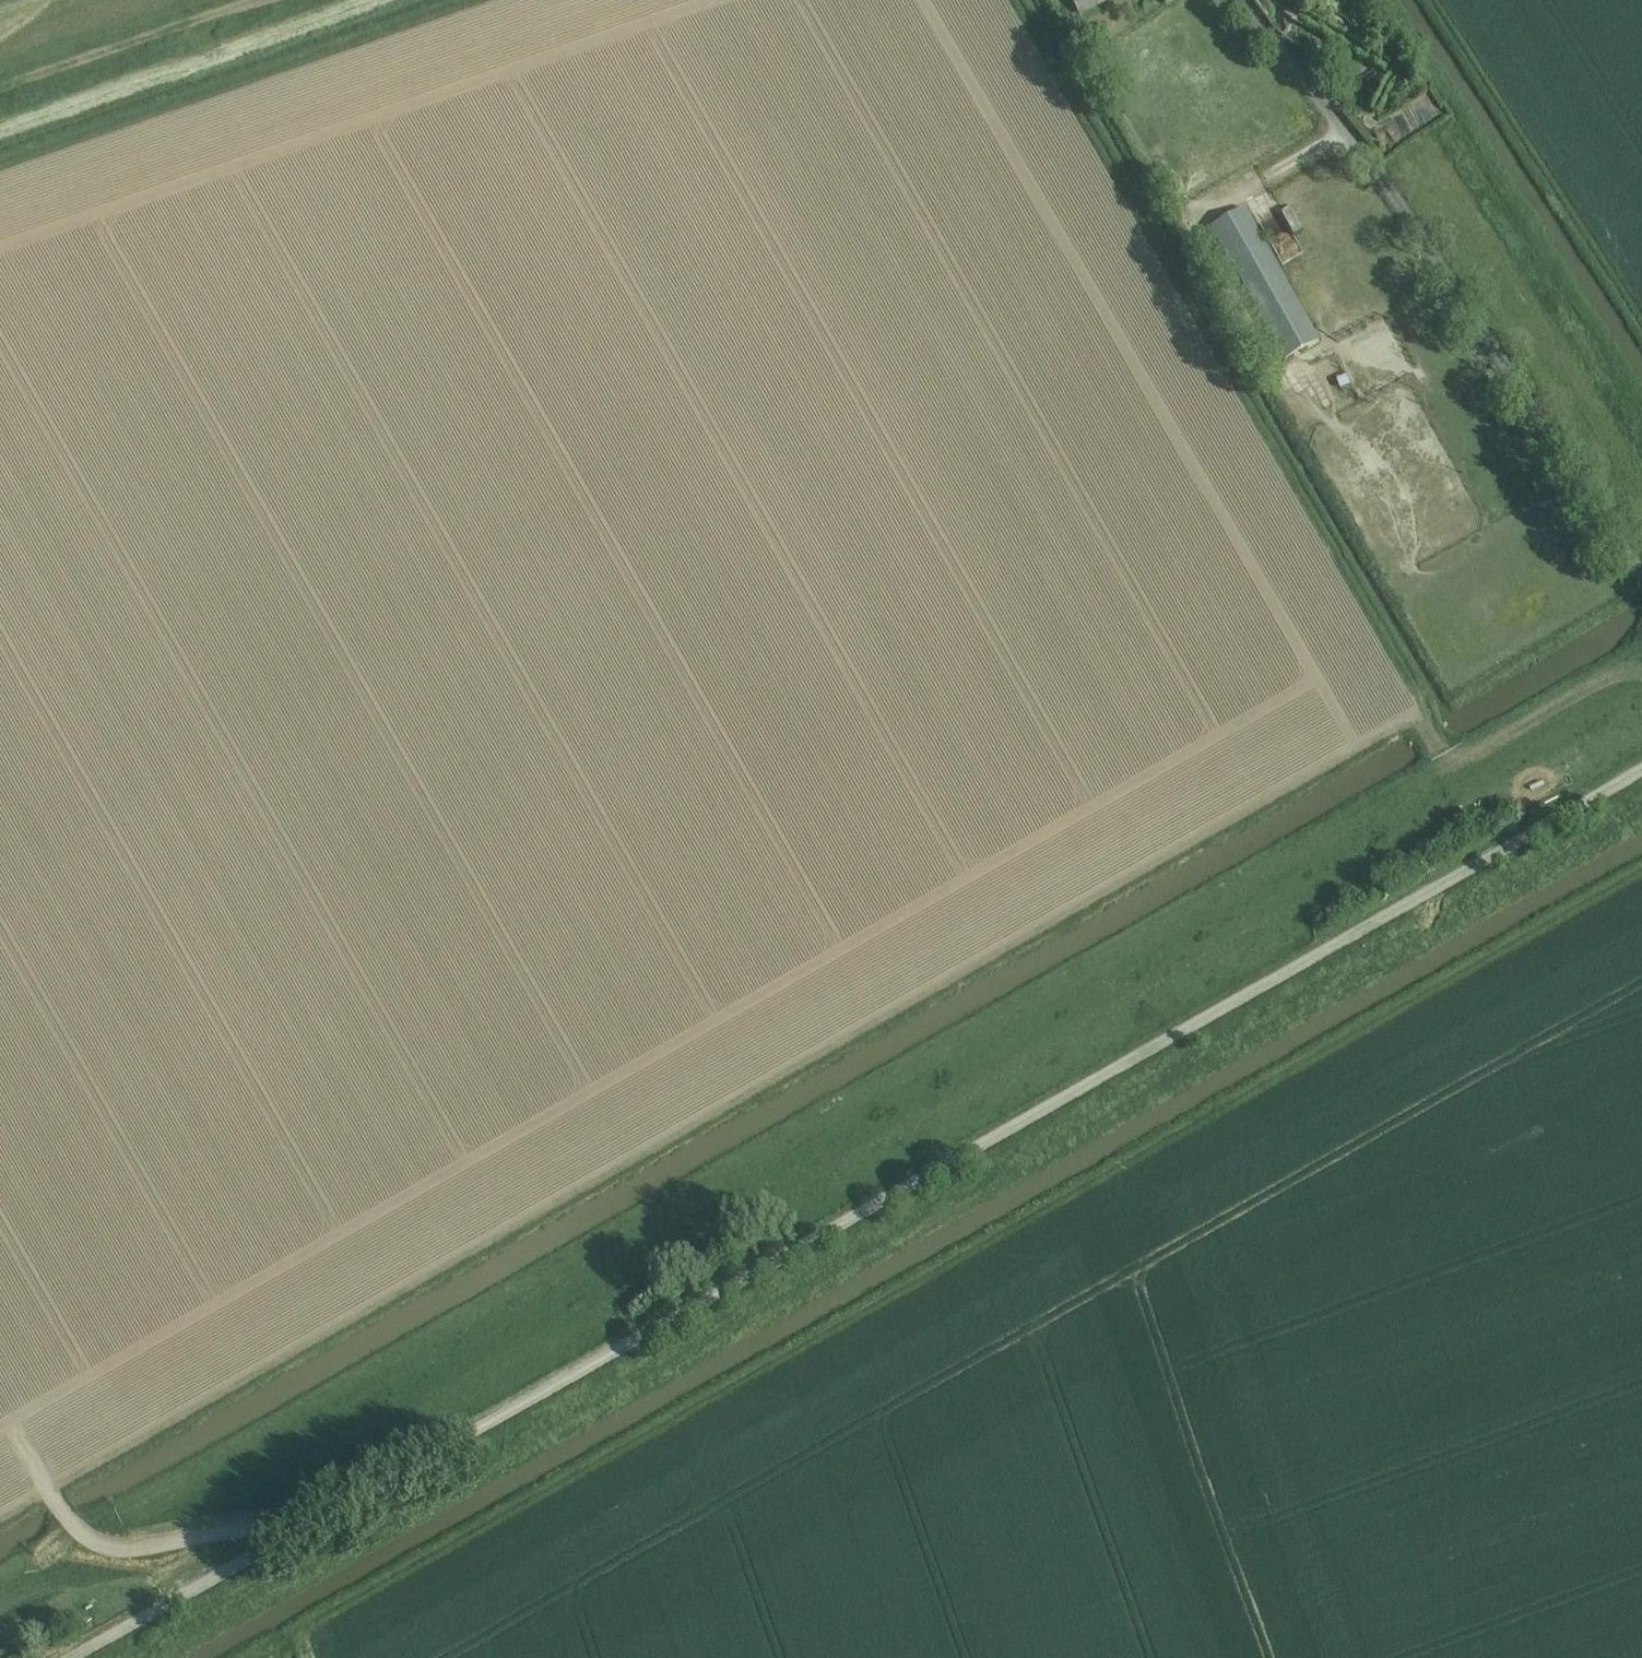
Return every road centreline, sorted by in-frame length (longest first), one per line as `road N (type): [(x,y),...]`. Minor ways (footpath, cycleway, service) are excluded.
road 1 (unclassified): [(72,1657),(1641,769)]
road 2 (track): [(1390,667),(1443,755),(1464,755),(1617,675),(1641,675)]

